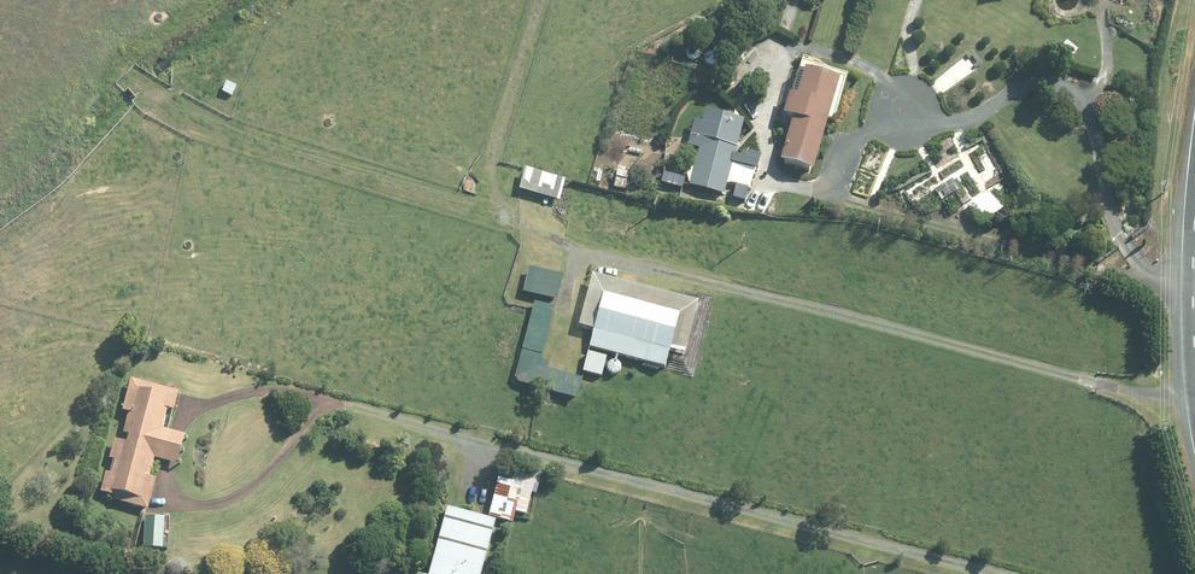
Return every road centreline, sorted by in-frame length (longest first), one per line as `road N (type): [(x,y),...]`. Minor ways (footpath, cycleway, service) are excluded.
road 1 (secondary): [(1194,216),(1194,368)]

